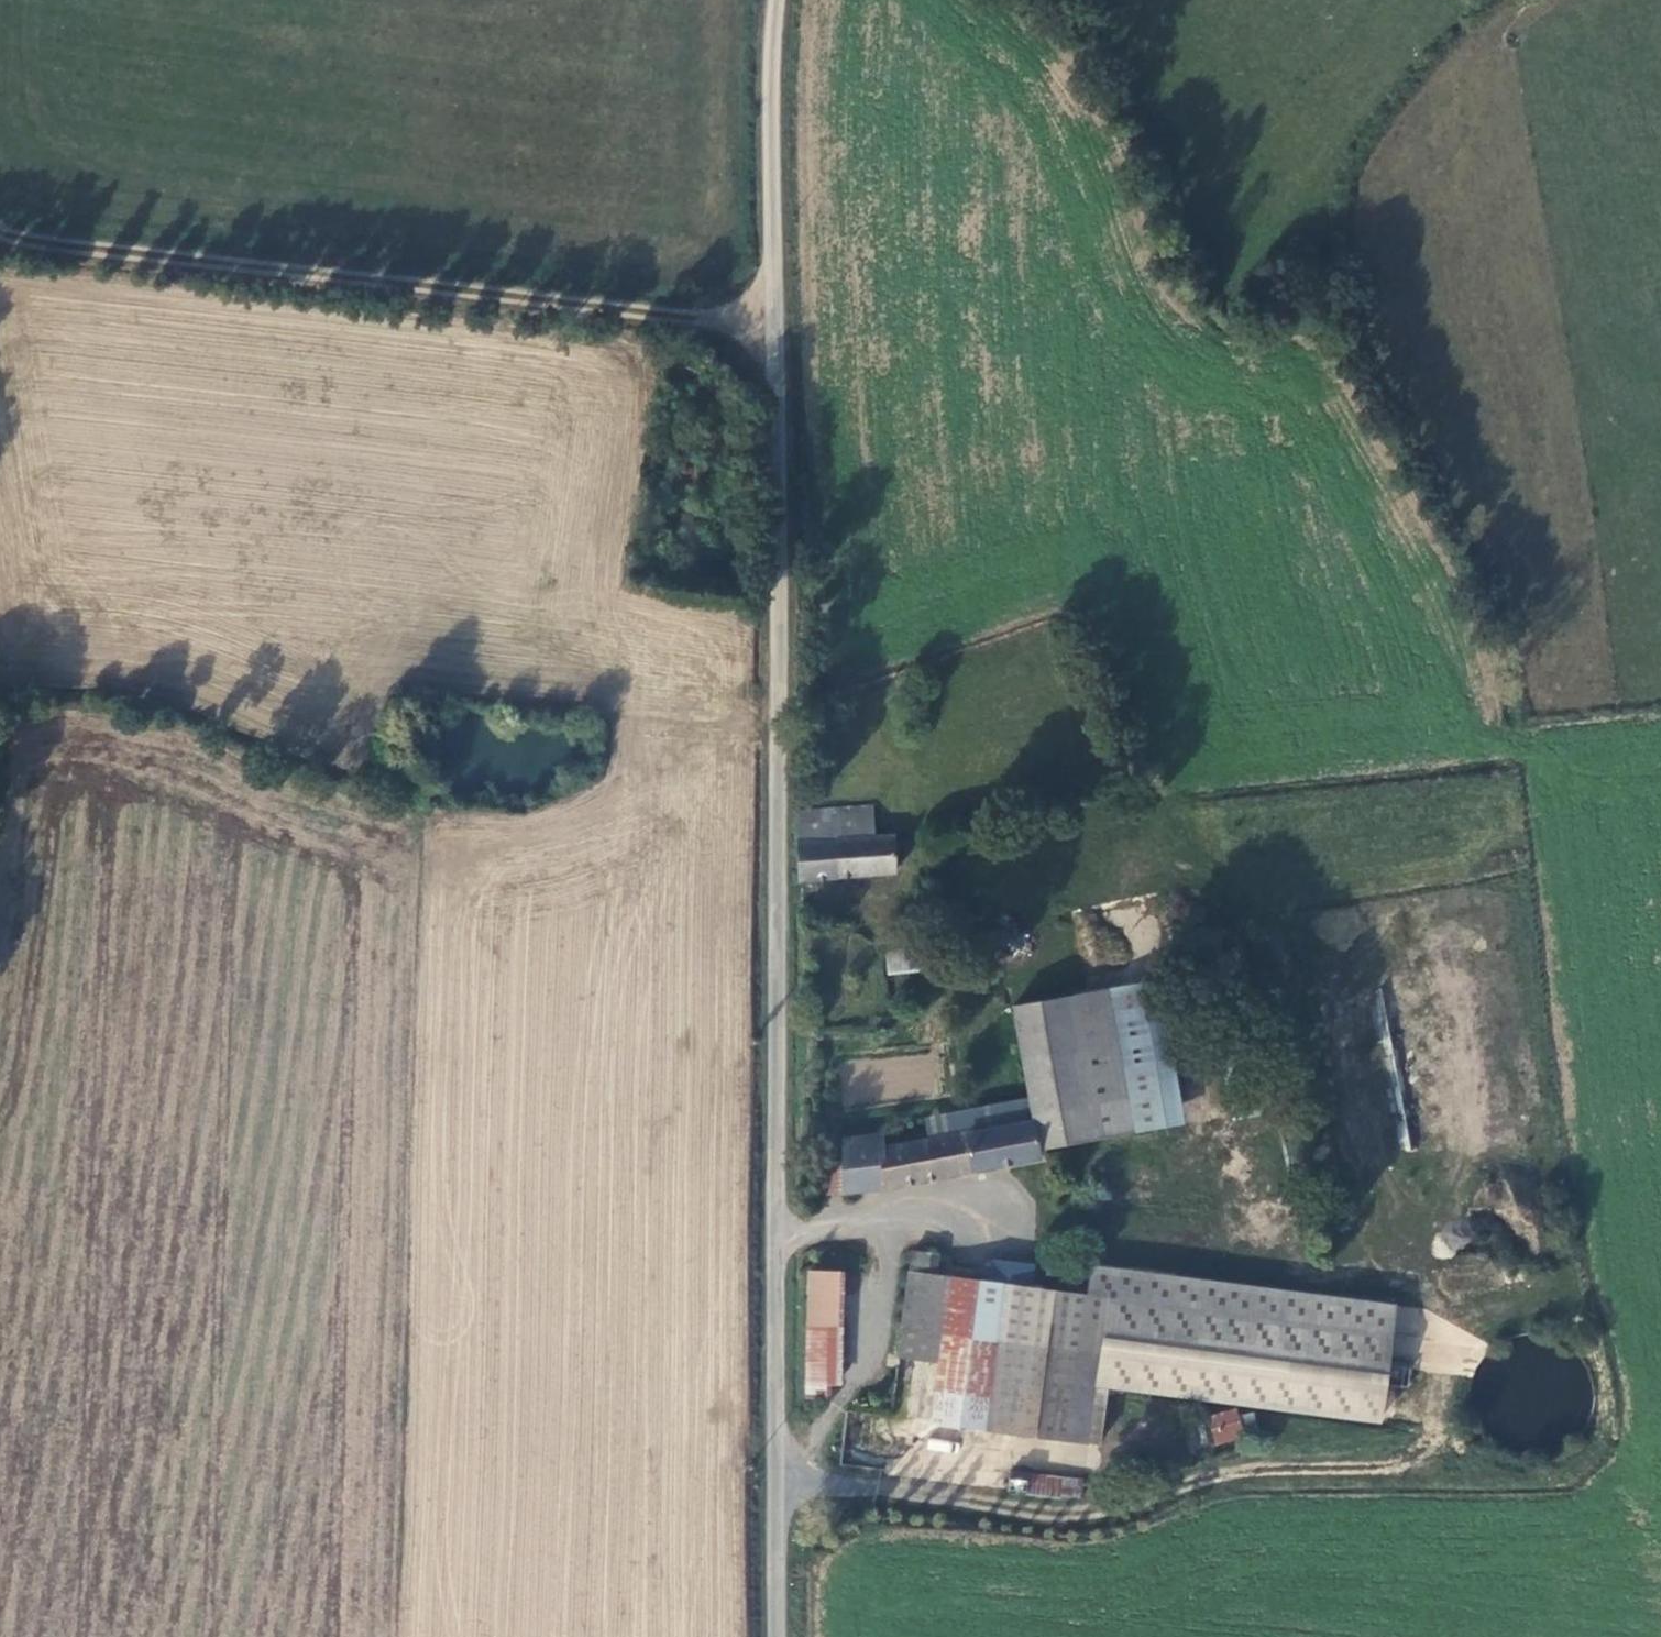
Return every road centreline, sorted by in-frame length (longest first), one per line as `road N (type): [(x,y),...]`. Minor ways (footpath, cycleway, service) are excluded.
road 1 (unclassified): [(770,1636),(771,0)]
road 2 (track): [(768,321),(0,238)]

